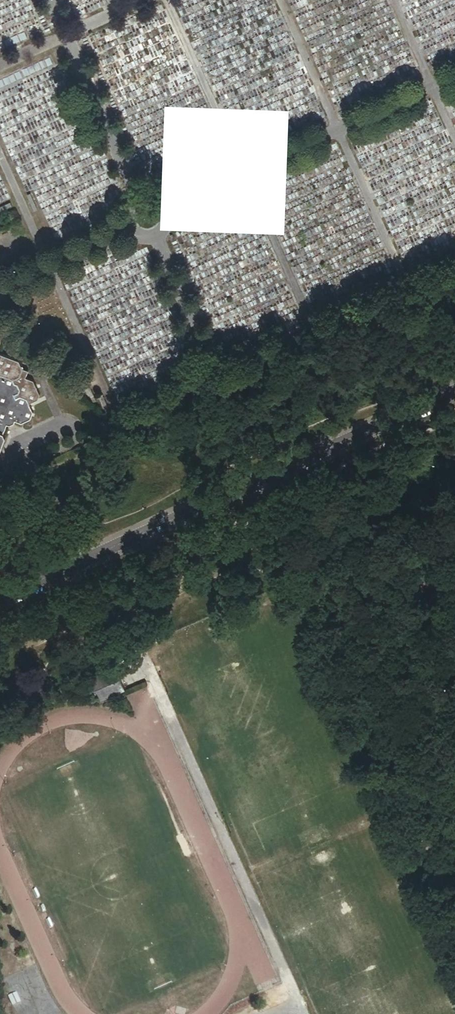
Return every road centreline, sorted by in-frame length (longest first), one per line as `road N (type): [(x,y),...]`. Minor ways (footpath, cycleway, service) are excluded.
road 1 (track): [(454,916),(261,478)]

